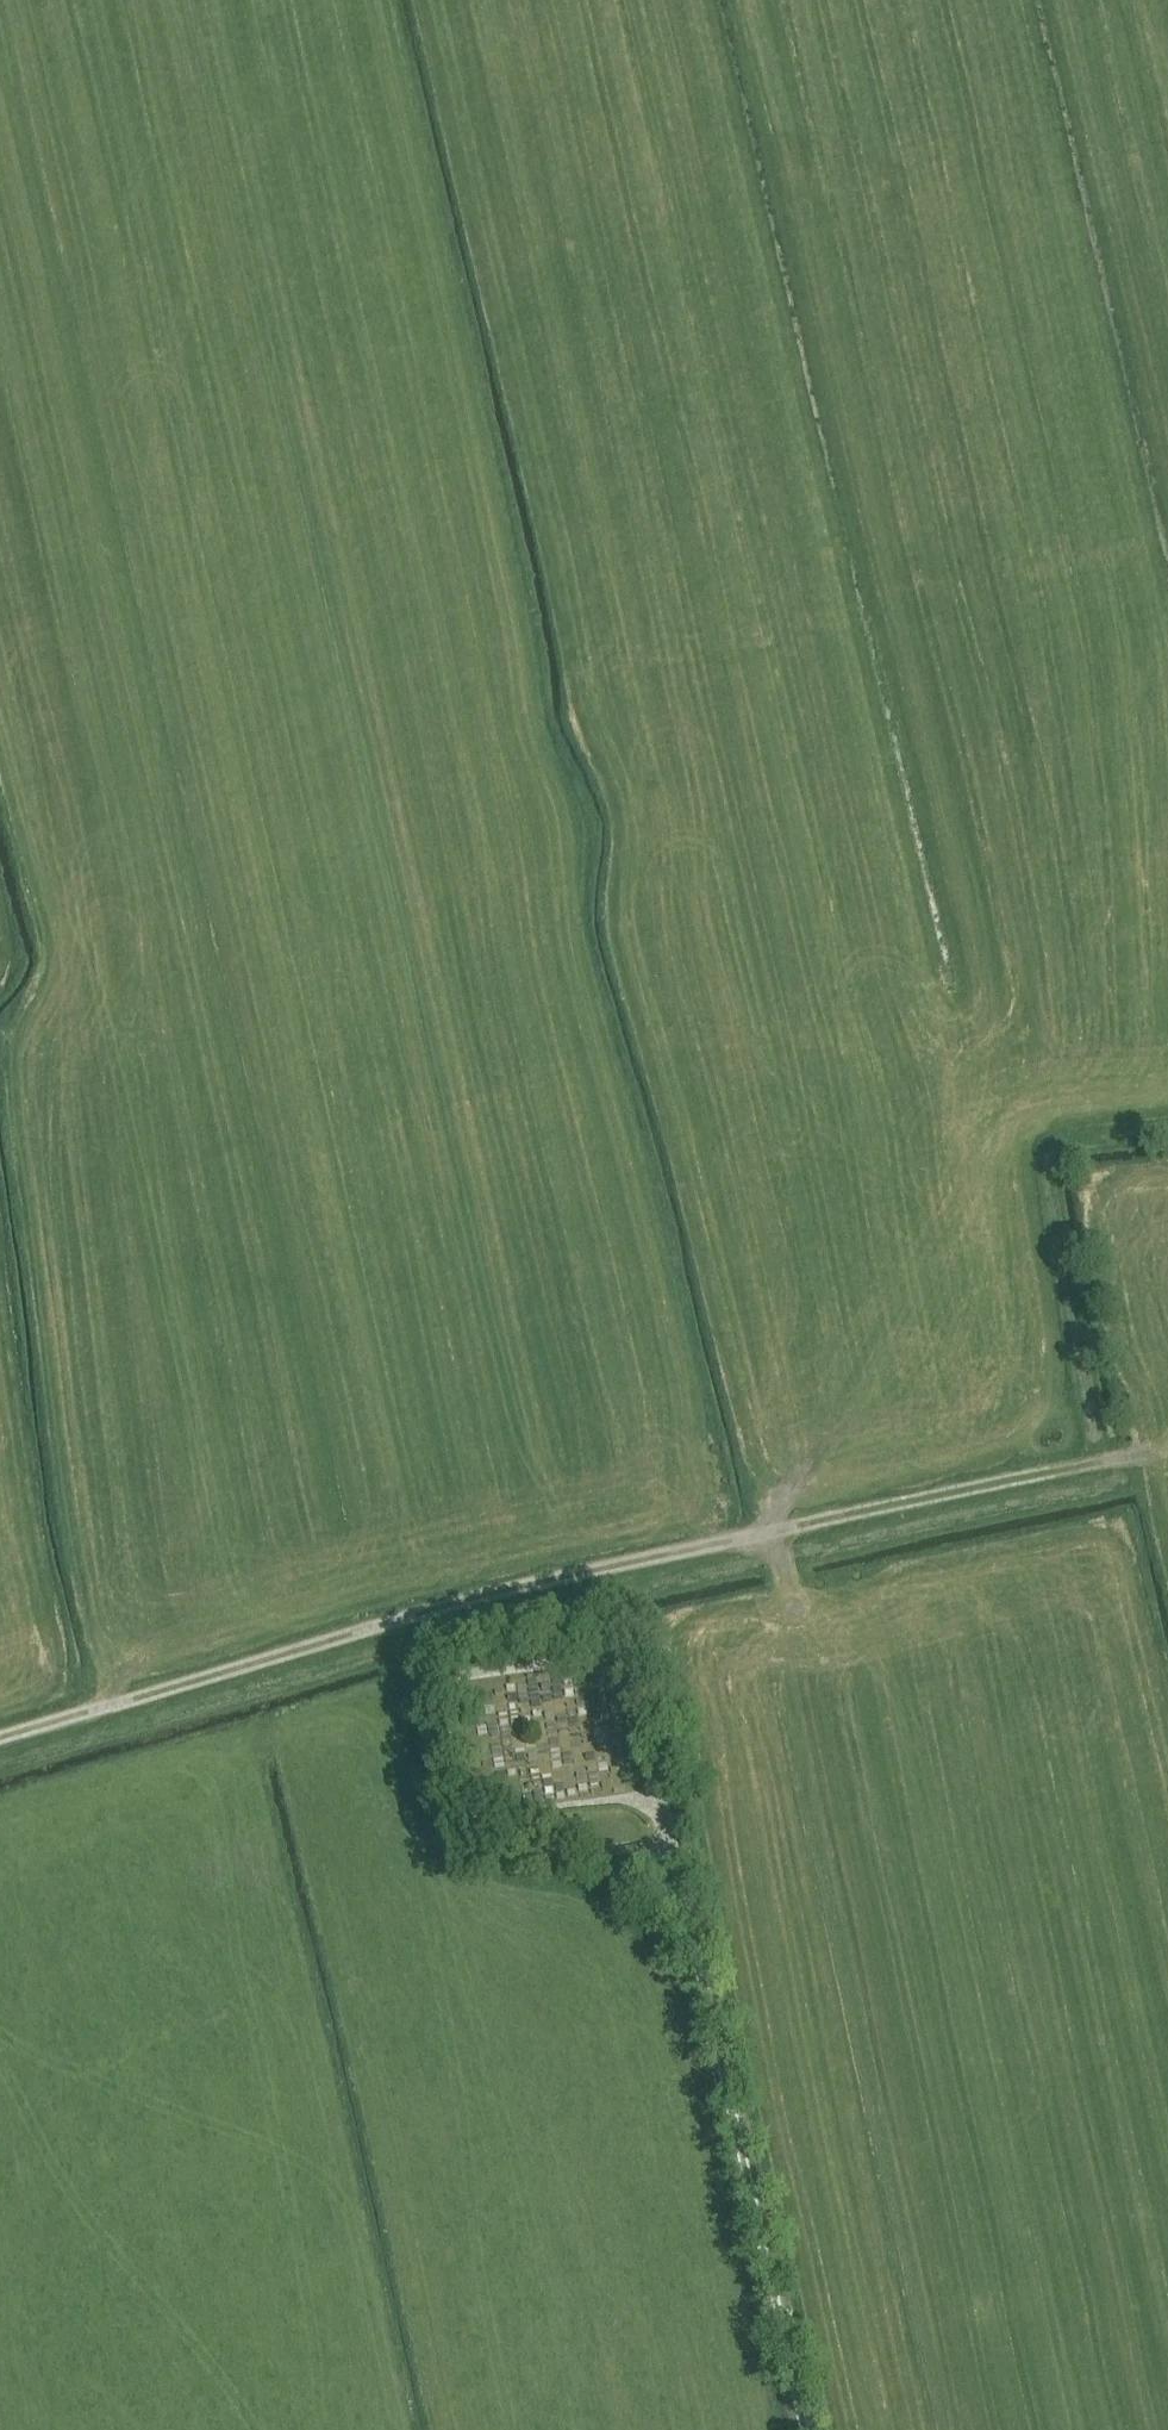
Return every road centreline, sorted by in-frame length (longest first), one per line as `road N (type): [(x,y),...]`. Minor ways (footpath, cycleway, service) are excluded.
road 1 (track): [(0,1744),(467,1598),(1122,1456)]
road 2 (track): [(806,2429),(694,1943),(664,1840),(637,1793)]

